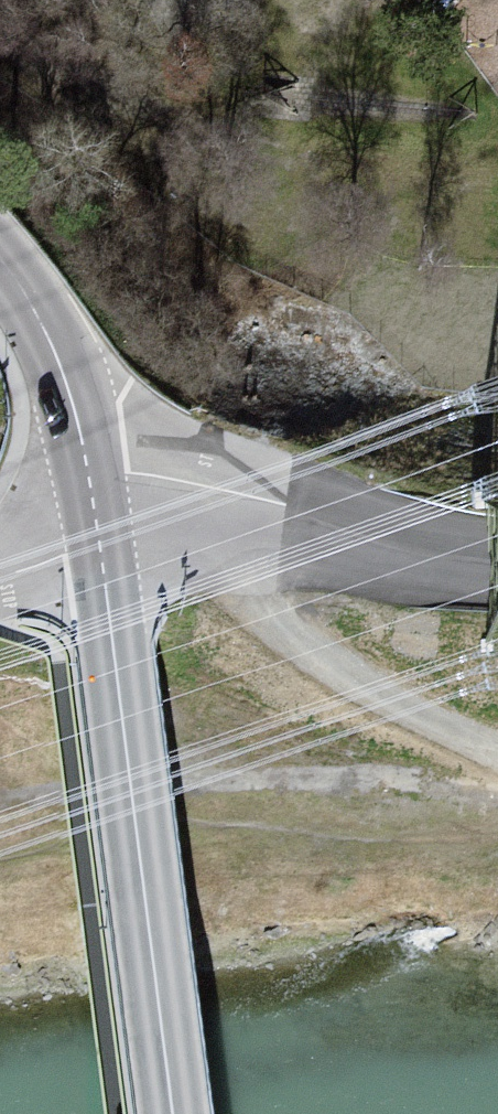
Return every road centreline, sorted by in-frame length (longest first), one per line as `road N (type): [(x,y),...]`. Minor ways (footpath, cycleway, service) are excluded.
road 1 (unclassified): [(95,525),(174,1113)]
road 2 (track): [(199,510),(249,655),(390,748),(497,777)]
road 3 (unclassified): [(95,525),(255,506),(497,551)]
road 4 (unclassified): [(0,259),(54,350),(95,525)]

